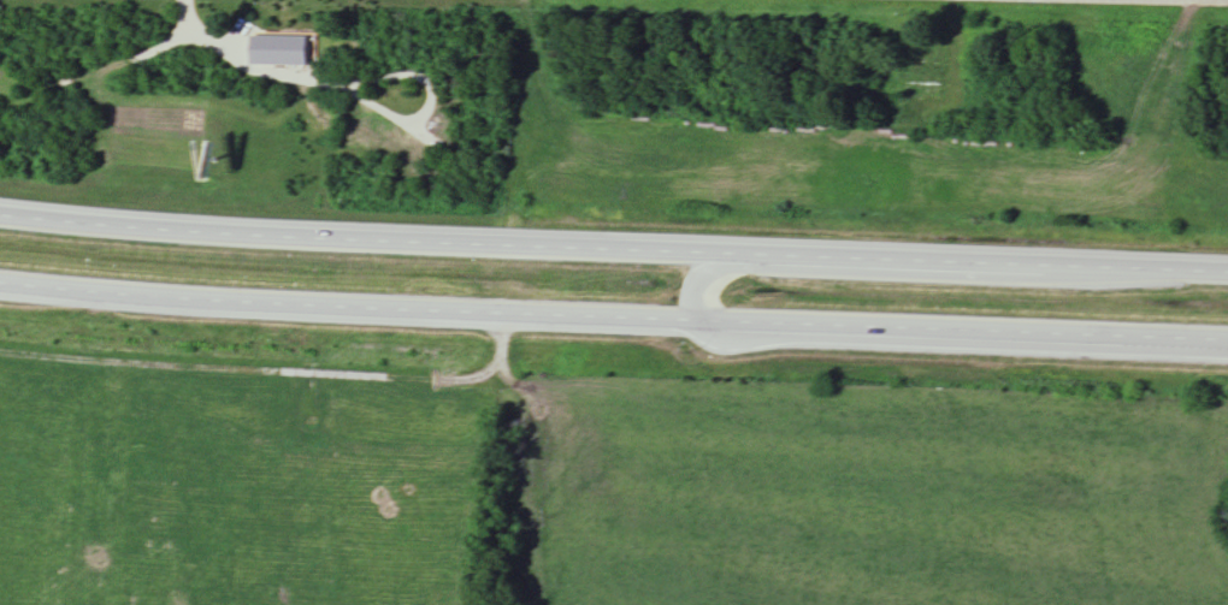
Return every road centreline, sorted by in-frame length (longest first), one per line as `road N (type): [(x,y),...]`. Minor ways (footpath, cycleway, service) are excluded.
road 1 (trunk): [(1227,278),(498,253),(0,220)]
road 2 (trunk): [(0,290),(485,318),(1227,344)]

